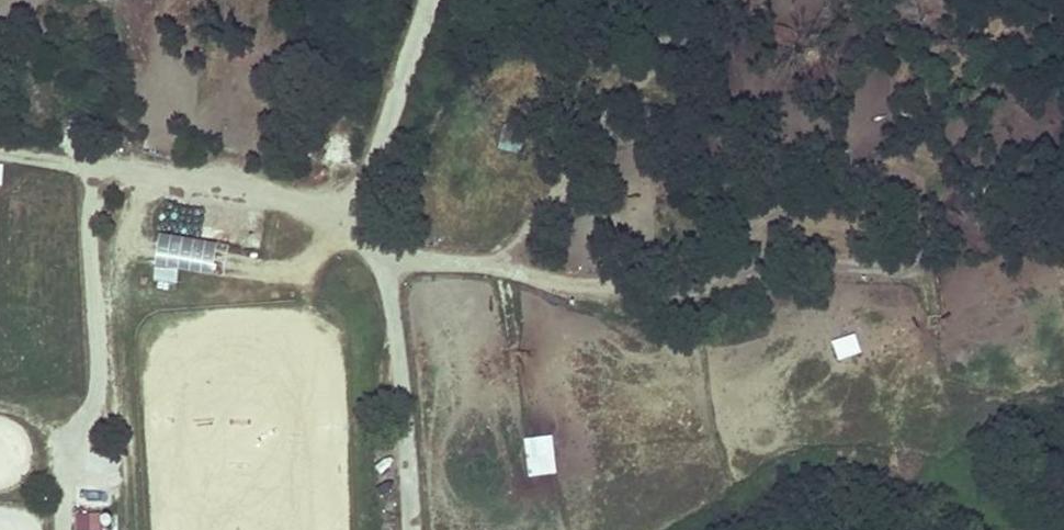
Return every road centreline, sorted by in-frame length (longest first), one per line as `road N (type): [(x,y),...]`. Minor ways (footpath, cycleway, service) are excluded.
road 1 (track): [(388,266),(511,268),(629,292),(730,267),(801,232),(854,228)]
road 2 (track): [(511,268),(672,41),(689,0)]

